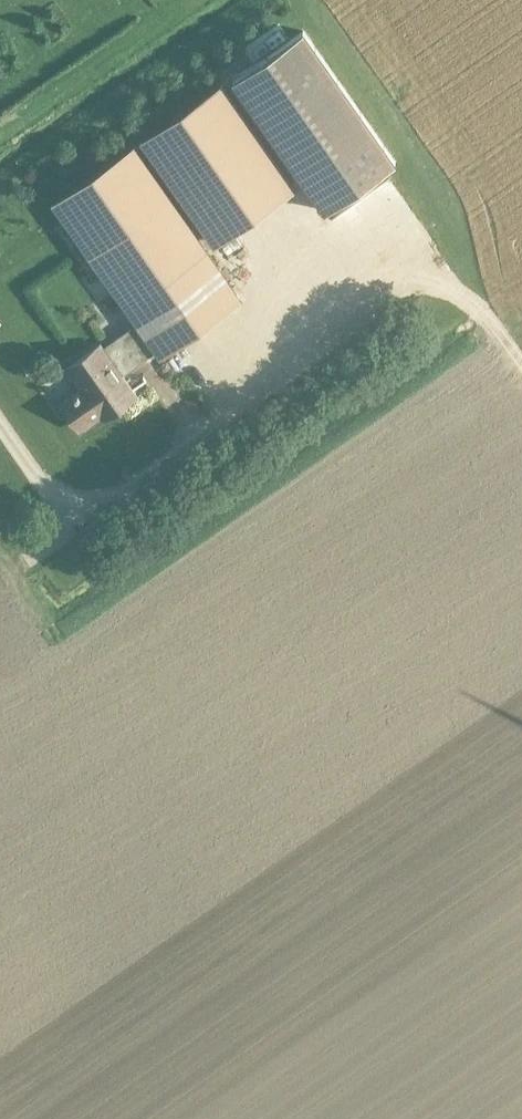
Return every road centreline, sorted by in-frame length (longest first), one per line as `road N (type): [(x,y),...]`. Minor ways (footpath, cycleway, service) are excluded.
road 1 (track): [(437,266),(521,367)]

